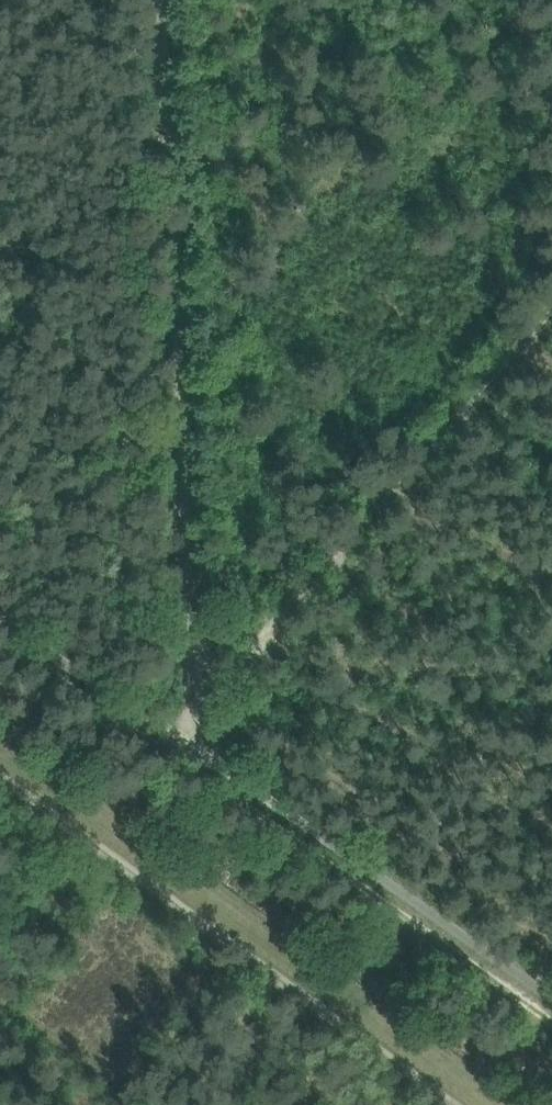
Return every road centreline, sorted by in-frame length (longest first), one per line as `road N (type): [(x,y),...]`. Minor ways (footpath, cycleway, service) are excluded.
road 1 (track): [(158,0),(200,690)]
road 2 (track): [(0,632),(551,1019)]
road 3 (track): [(200,690),(551,291)]

